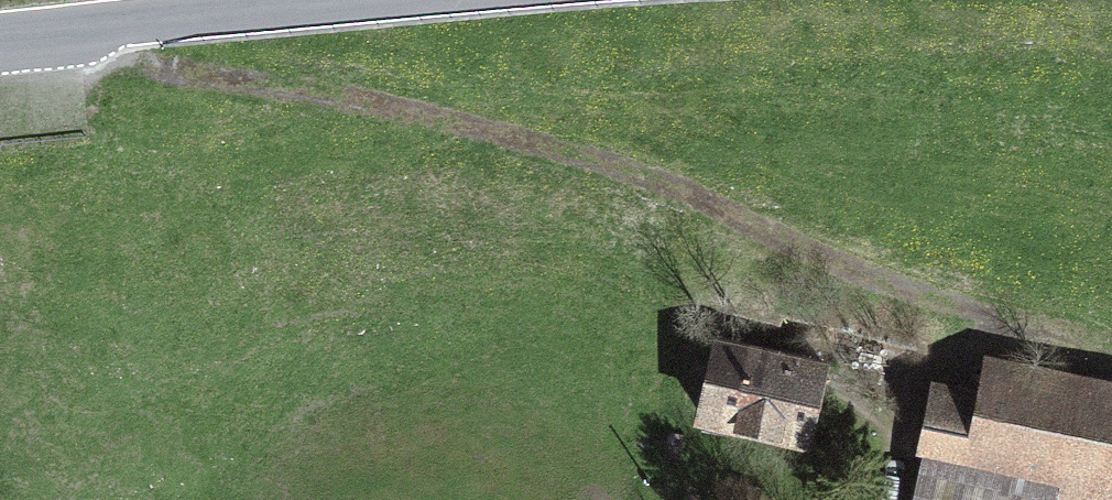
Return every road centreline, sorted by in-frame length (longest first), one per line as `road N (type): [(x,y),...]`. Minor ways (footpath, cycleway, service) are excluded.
road 1 (track): [(896,499),(910,403),(977,317),(927,309),(671,185),(535,138),(359,94),(109,63),(58,28)]
road 2 (secondary): [(0,33),(386,0)]

